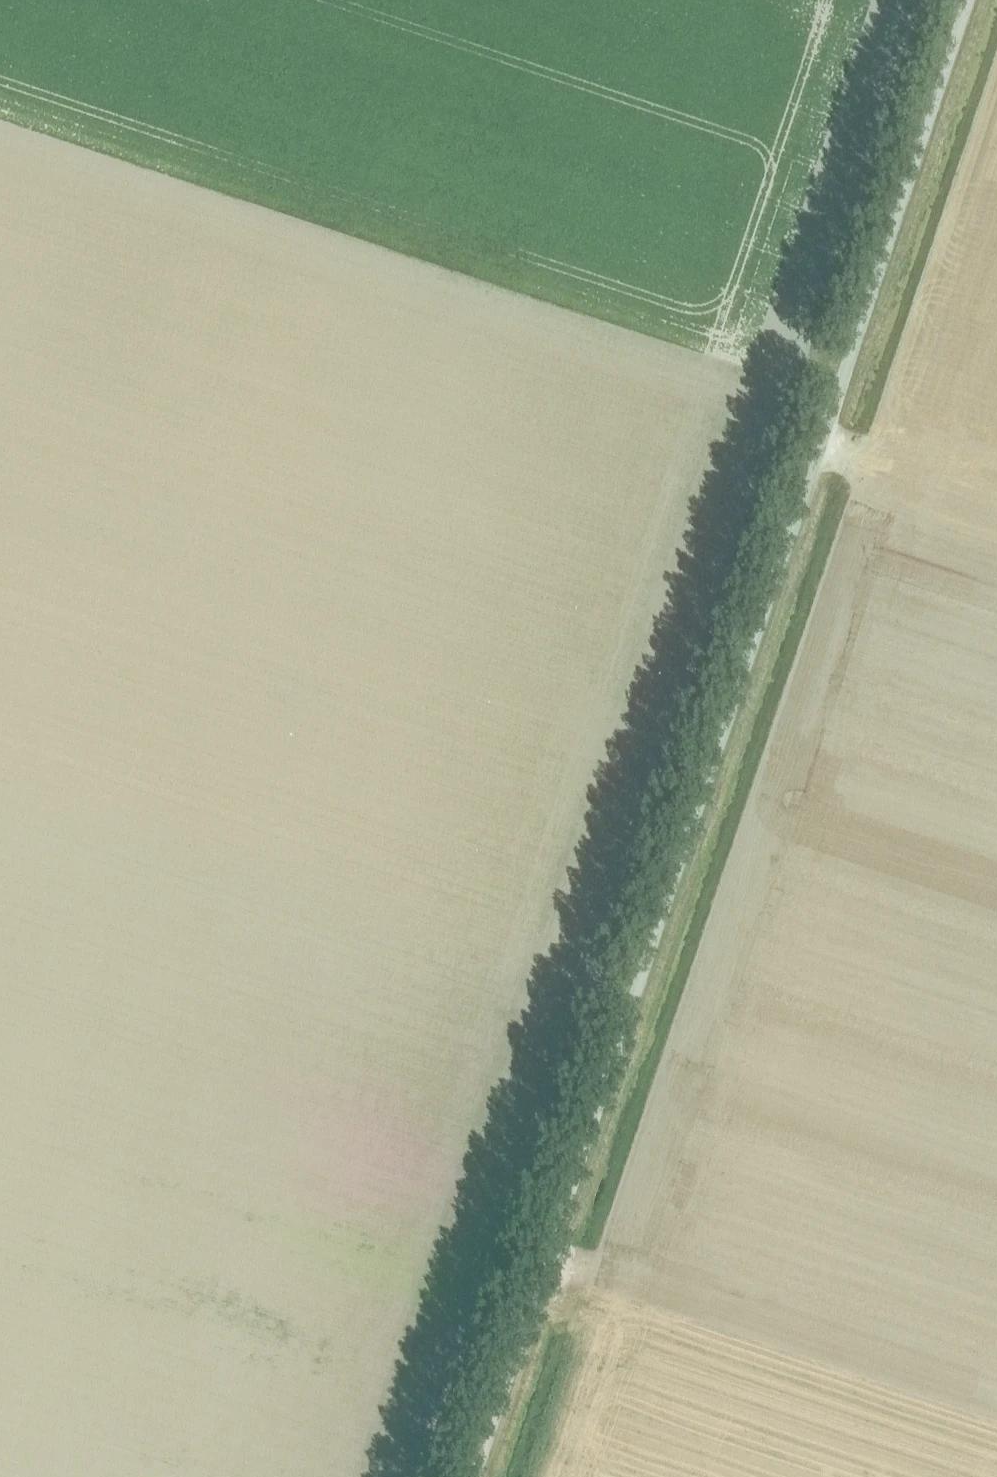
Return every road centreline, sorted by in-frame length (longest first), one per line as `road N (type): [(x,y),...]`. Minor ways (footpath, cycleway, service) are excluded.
road 1 (unclassified): [(472,1476),(965,0)]

